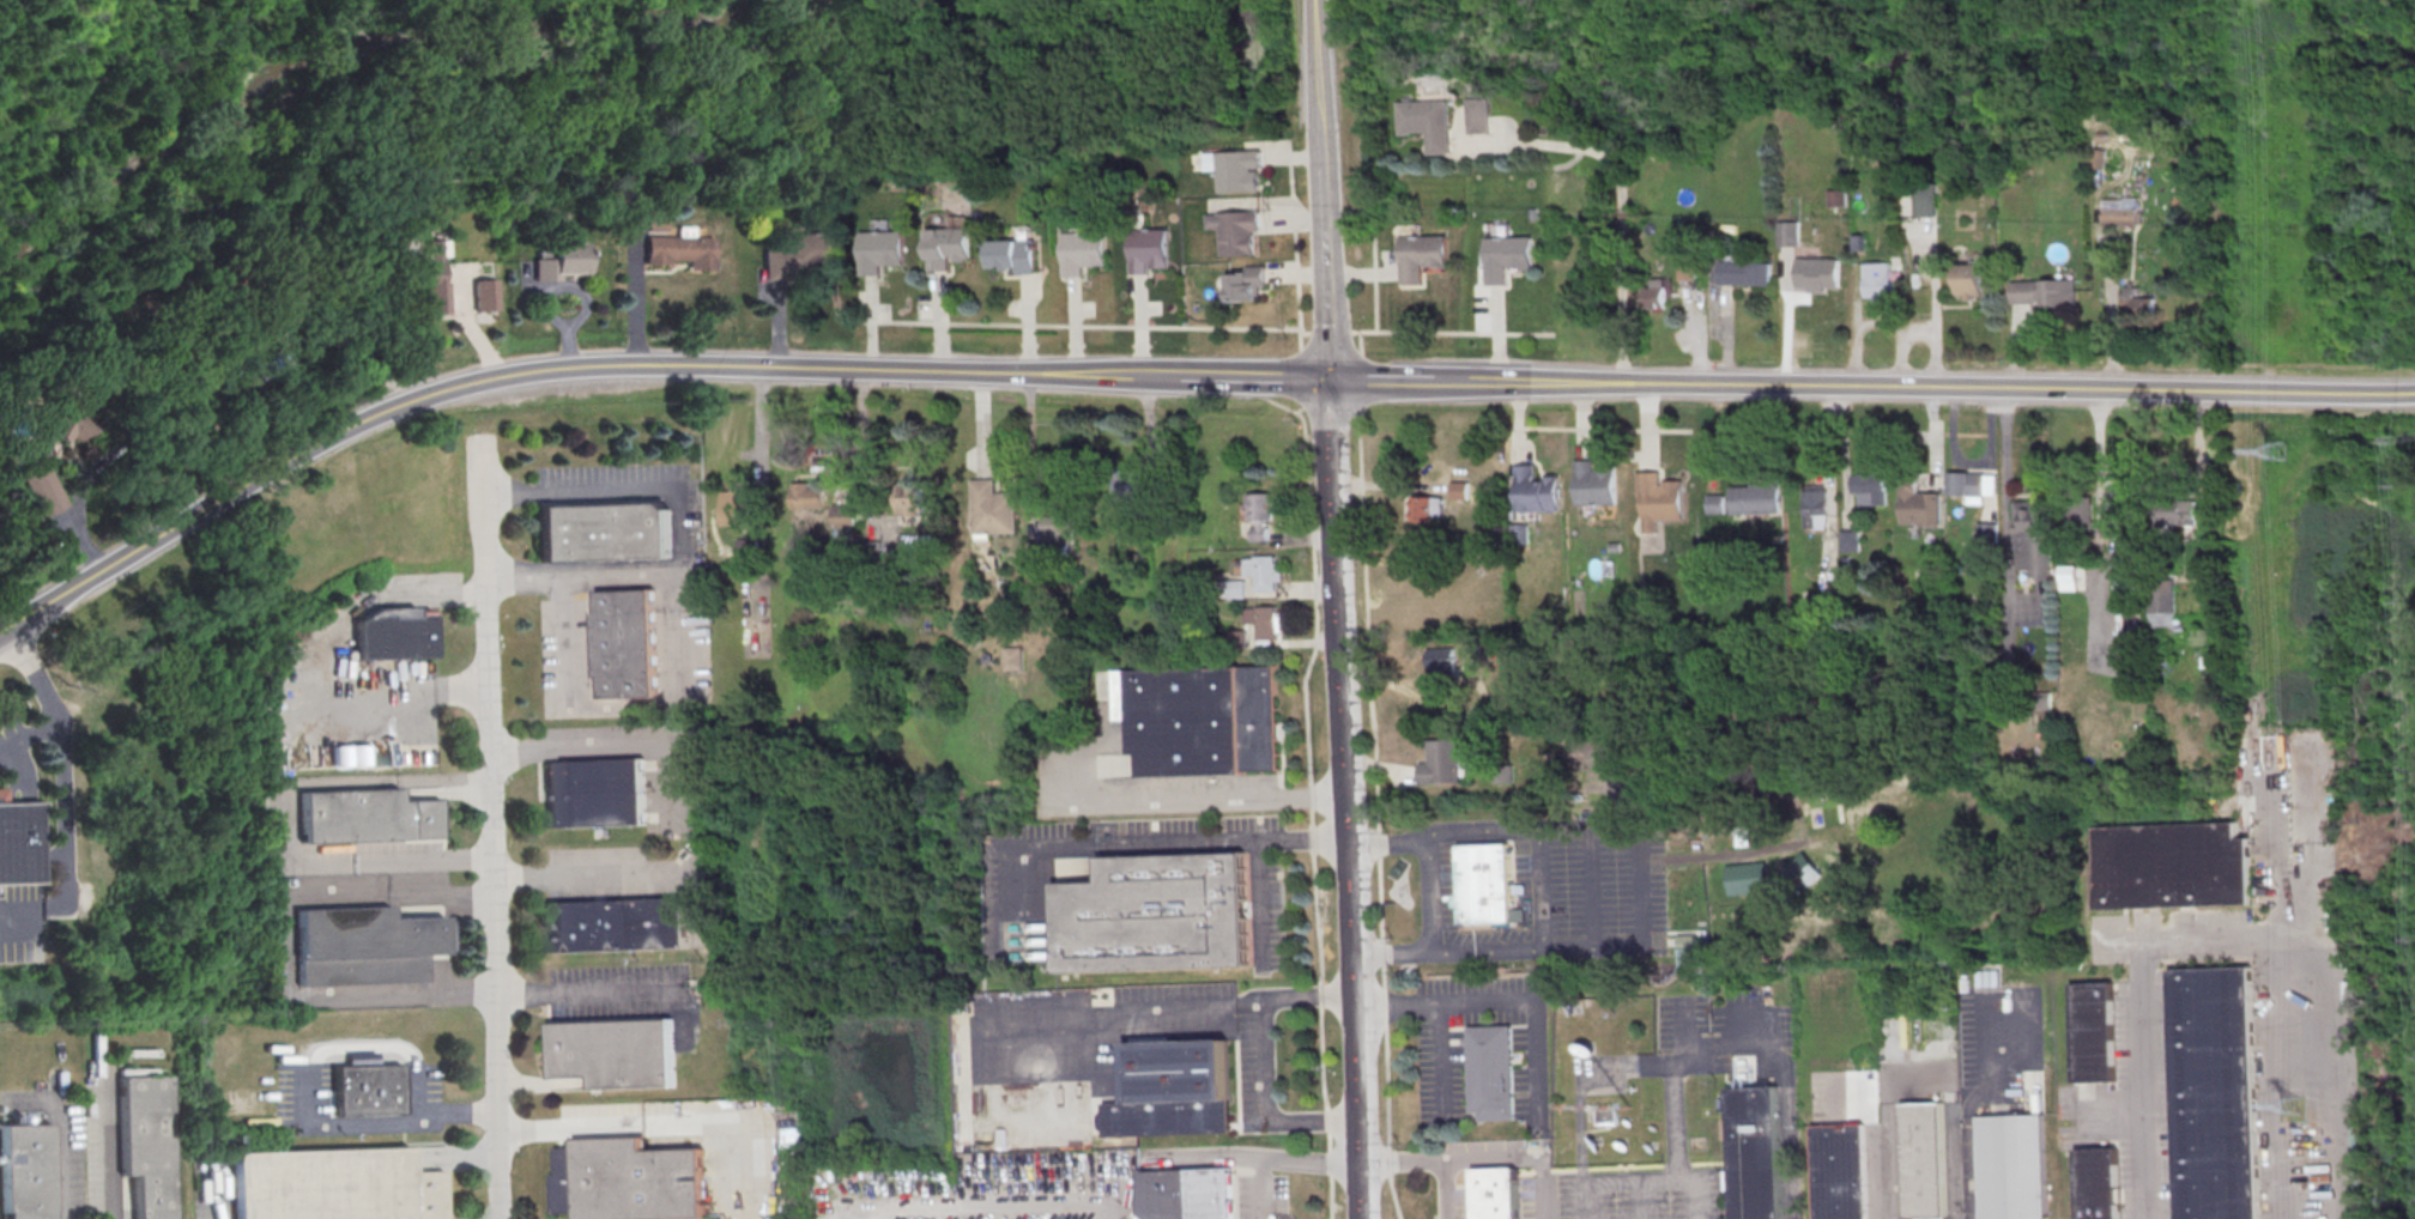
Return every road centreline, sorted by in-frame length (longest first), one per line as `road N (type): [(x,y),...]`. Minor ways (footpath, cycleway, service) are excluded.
road 1 (tertiary): [(0,632),(339,431),(510,372),(604,364),(1221,378)]
road 2 (residential): [(484,438),(507,1218)]
road 3 (tertiary): [(1622,384),(2402,394)]
road 4 (tertiary): [(1360,1218),(1334,535)]
road 5 (tertiary): [(1325,225),(1319,0)]
road 6 (tertiary): [(1436,382),(1622,384)]
road 7 (tertiary): [(1327,381),(1325,225)]
road 8 (tertiary): [(1334,535),(1327,381)]

